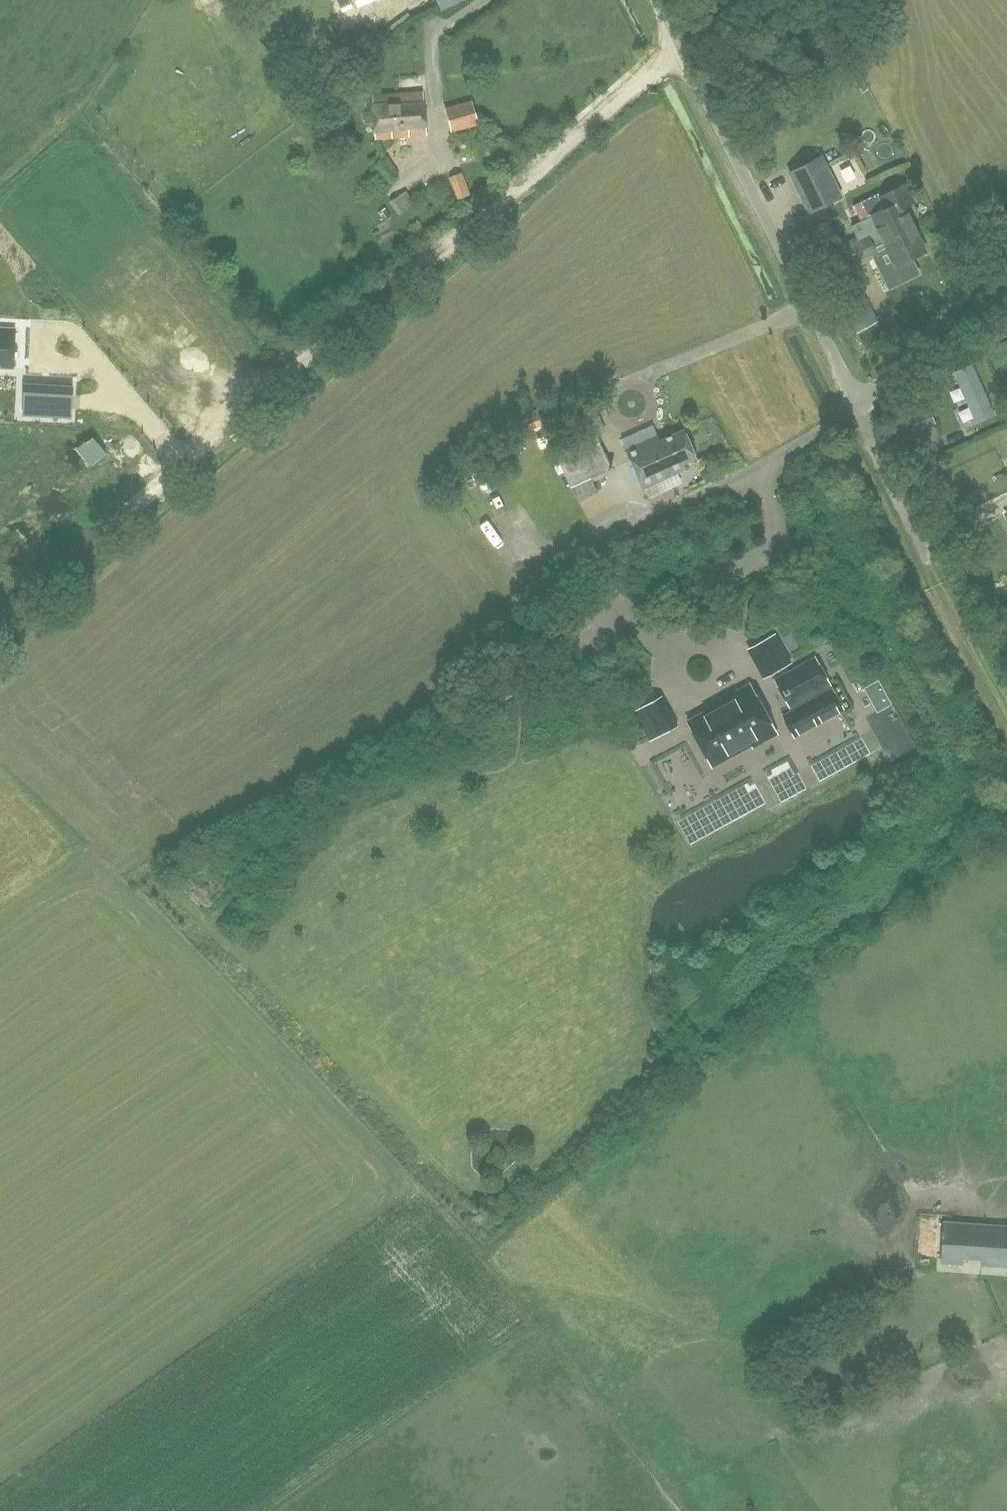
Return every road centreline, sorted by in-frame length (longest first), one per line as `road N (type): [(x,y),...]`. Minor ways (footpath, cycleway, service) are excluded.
road 1 (unclassified): [(859,392),(659,0)]
road 2 (unclassified): [(859,392),(887,382),(1006,261)]

